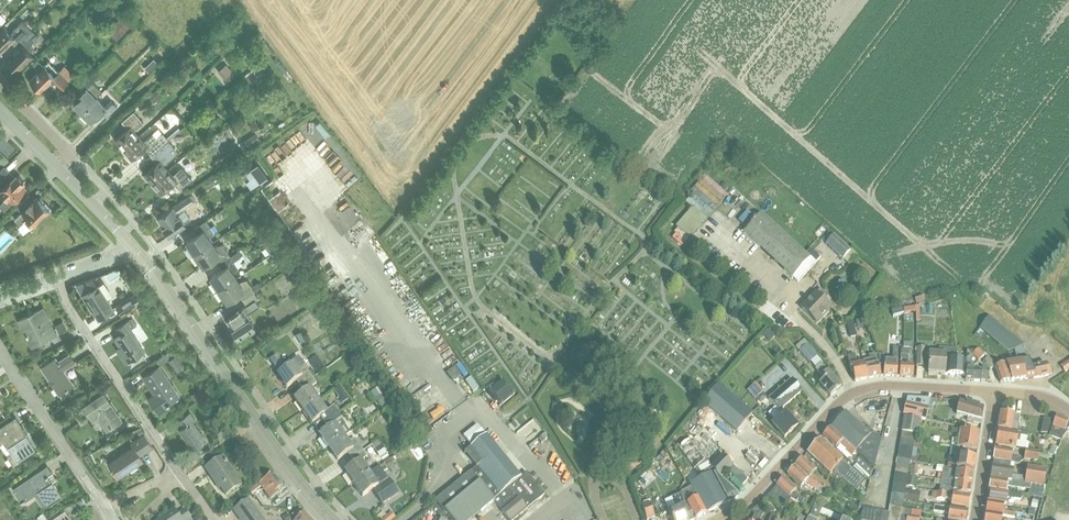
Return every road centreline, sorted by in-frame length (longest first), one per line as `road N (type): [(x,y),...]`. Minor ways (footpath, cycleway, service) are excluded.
road 1 (tertiary): [(331,519),(134,247)]
road 2 (residential): [(715,519),(751,497),(851,394),(889,385),(994,392)]
road 3 (residential): [(178,469),(70,308),(58,276)]
road 4 (residential): [(102,506),(0,350)]
road 5 (residential): [(994,392),(975,519)]
road 6 (residential): [(58,167),(72,154),(0,83)]

